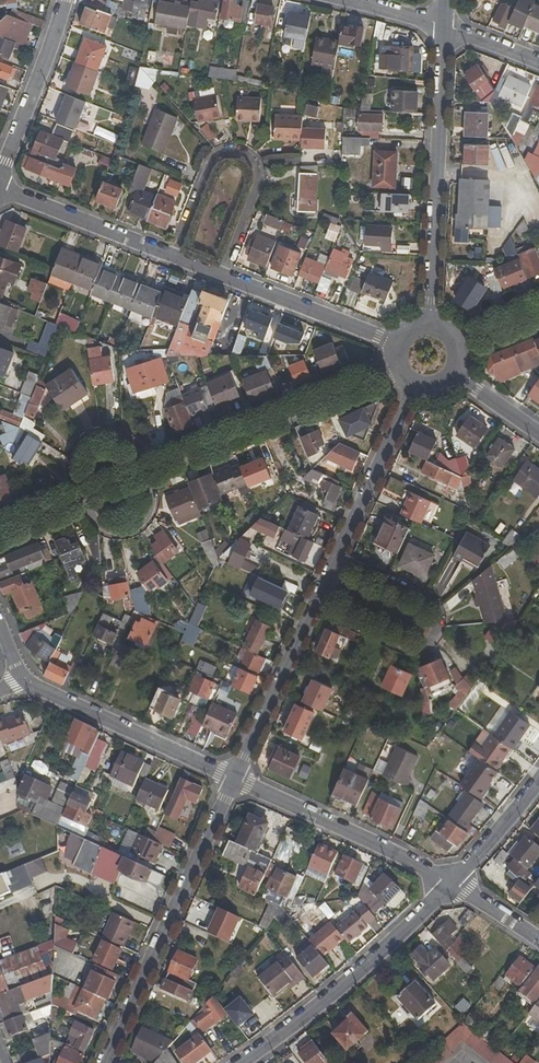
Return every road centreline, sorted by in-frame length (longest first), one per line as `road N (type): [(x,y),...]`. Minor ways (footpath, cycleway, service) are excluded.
road 1 (residential): [(236,779),(103,1062)]
road 2 (residential): [(442,25),(430,324)]
road 3 (residential): [(238,1062),(318,1006),(451,883)]
road 4 (residential): [(224,278),(261,179),(245,152),(215,158),(173,259)]
road 5 (residential): [(151,476),(397,374)]
road 6 (residential): [(316,608),(404,649),(419,649),(434,634),(428,600),(339,559)]
road 7 (residential): [(236,779),(451,883)]
road 8 (residential): [(26,684),(236,779)]
road 9 (residential): [(66,0),(0,179)]
road 10 (residential): [(316,608),(236,779)]
road 11 (residential): [(0,187),(173,259)]
road 12 (residential): [(411,389),(339,559)]
road 13 (residential): [(224,278),(396,345)]
road 14 (residential): [(151,476),(128,442),(95,438),(75,464),(86,502)]
road 15 (residential): [(451,883),(538,782)]
road 16 (residential): [(86,502),(105,530),(136,530),(155,507),(151,476)]

